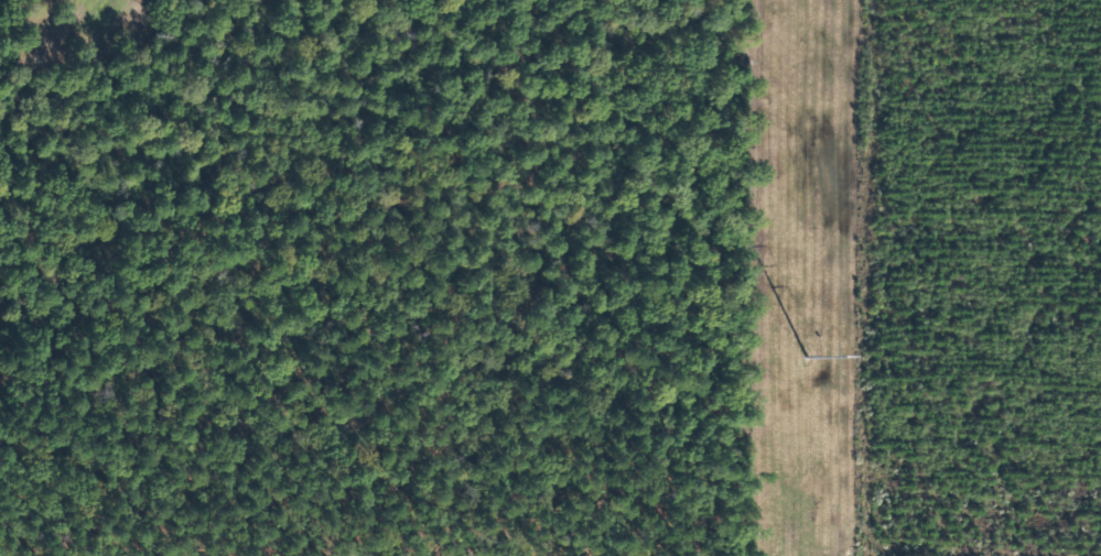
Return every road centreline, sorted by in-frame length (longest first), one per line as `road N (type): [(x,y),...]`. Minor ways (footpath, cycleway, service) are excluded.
road 1 (residential): [(56,0),(42,53),(42,273),(20,313),(0,323)]

